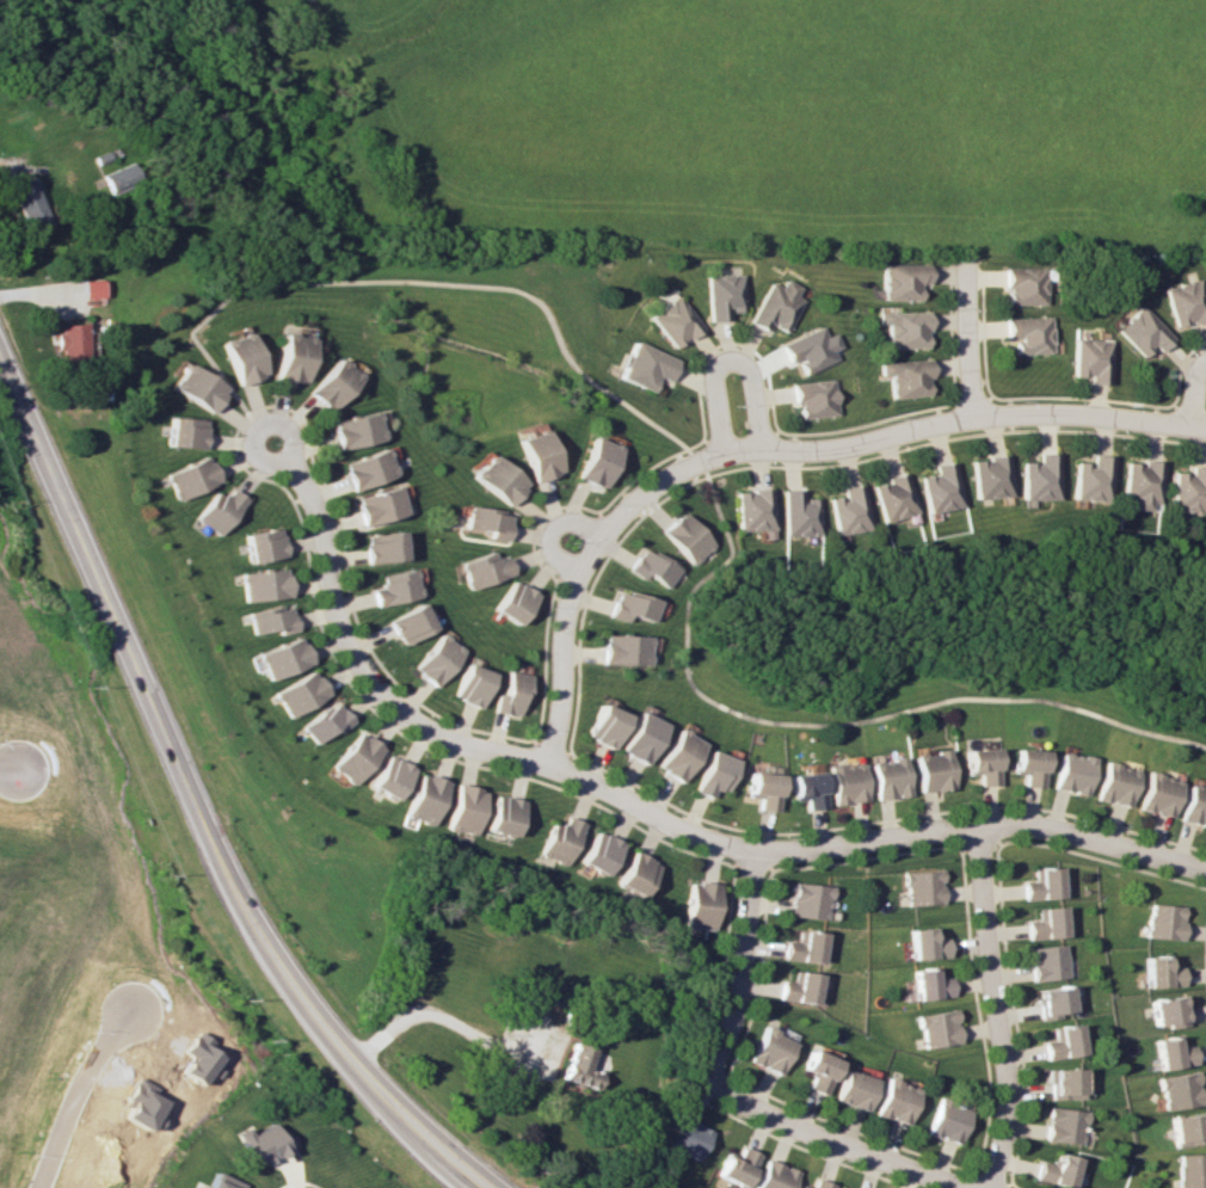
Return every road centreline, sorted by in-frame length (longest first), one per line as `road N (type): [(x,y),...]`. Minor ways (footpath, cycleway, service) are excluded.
road 1 (residential): [(546,767),(685,830),(755,850),(1017,824),(1205,870)]
road 2 (primary): [(495,1187),(420,1132),(319,1029),(224,882),(162,741)]
road 3 (residential): [(699,462),(851,447),(997,417),(1205,429)]
road 4 (residential): [(273,443),(321,522),(345,630),(387,700),(470,746),(546,767)]
road 5 (primary): [(162,741),(0,356)]
road 6 (residential): [(699,462),(652,481),(621,507),(576,570),(546,767)]
road 7 (residential): [(979,826),(980,915),(1003,1101),(989,1187)]
road 8 (residential): [(708,1081),(783,1121),(965,1187)]
road 9 (residential): [(755,850),(734,1009),(708,1081)]
road 10 (residential): [(37,1187),(87,1061),(125,1009)]
road 11 (residential): [(968,420),(959,279)]

